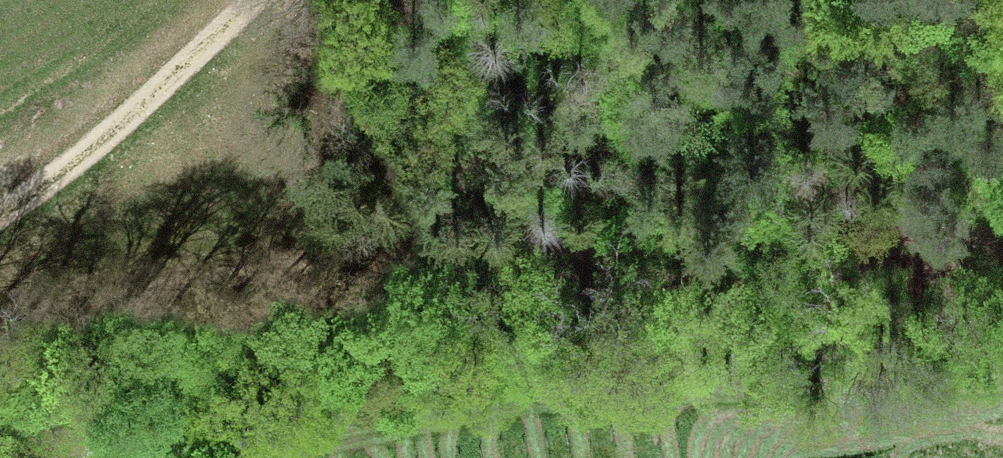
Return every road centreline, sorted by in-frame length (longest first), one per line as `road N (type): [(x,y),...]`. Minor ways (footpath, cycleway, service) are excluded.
road 1 (track): [(0,263),(96,251),(305,250),(498,226),(814,238),(1002,231)]
road 2 (track): [(261,457),(495,414),(1002,381)]
road 3 (track): [(0,224),(53,193),(268,0)]

